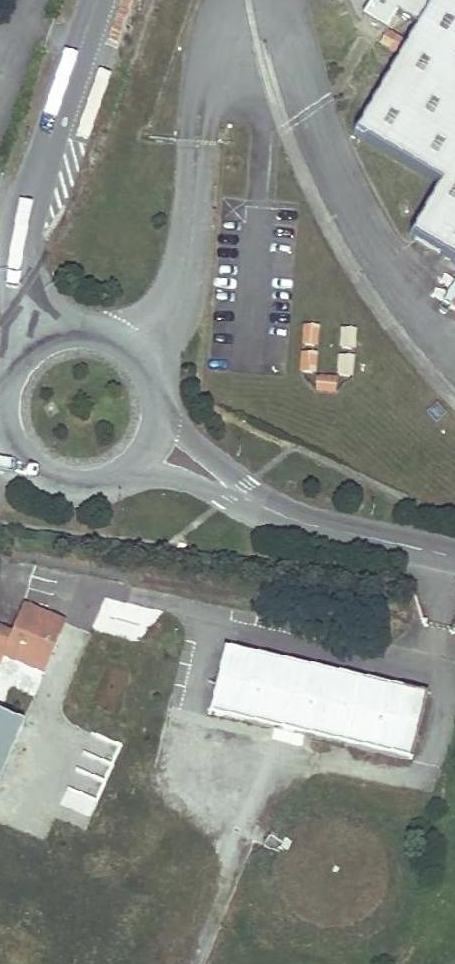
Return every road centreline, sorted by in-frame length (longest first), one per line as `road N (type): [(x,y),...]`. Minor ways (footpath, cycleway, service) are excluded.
road 1 (unclassified): [(44,336),(22,292),(22,248),(100,0)]
road 2 (tertiary): [(454,556),(283,516),(157,440)]
road 3 (tertiary): [(157,440),(161,395),(141,355),(85,328),(44,336)]
road 4 (tertiary): [(12,458),(30,476),(78,493),(126,479),(157,440)]

